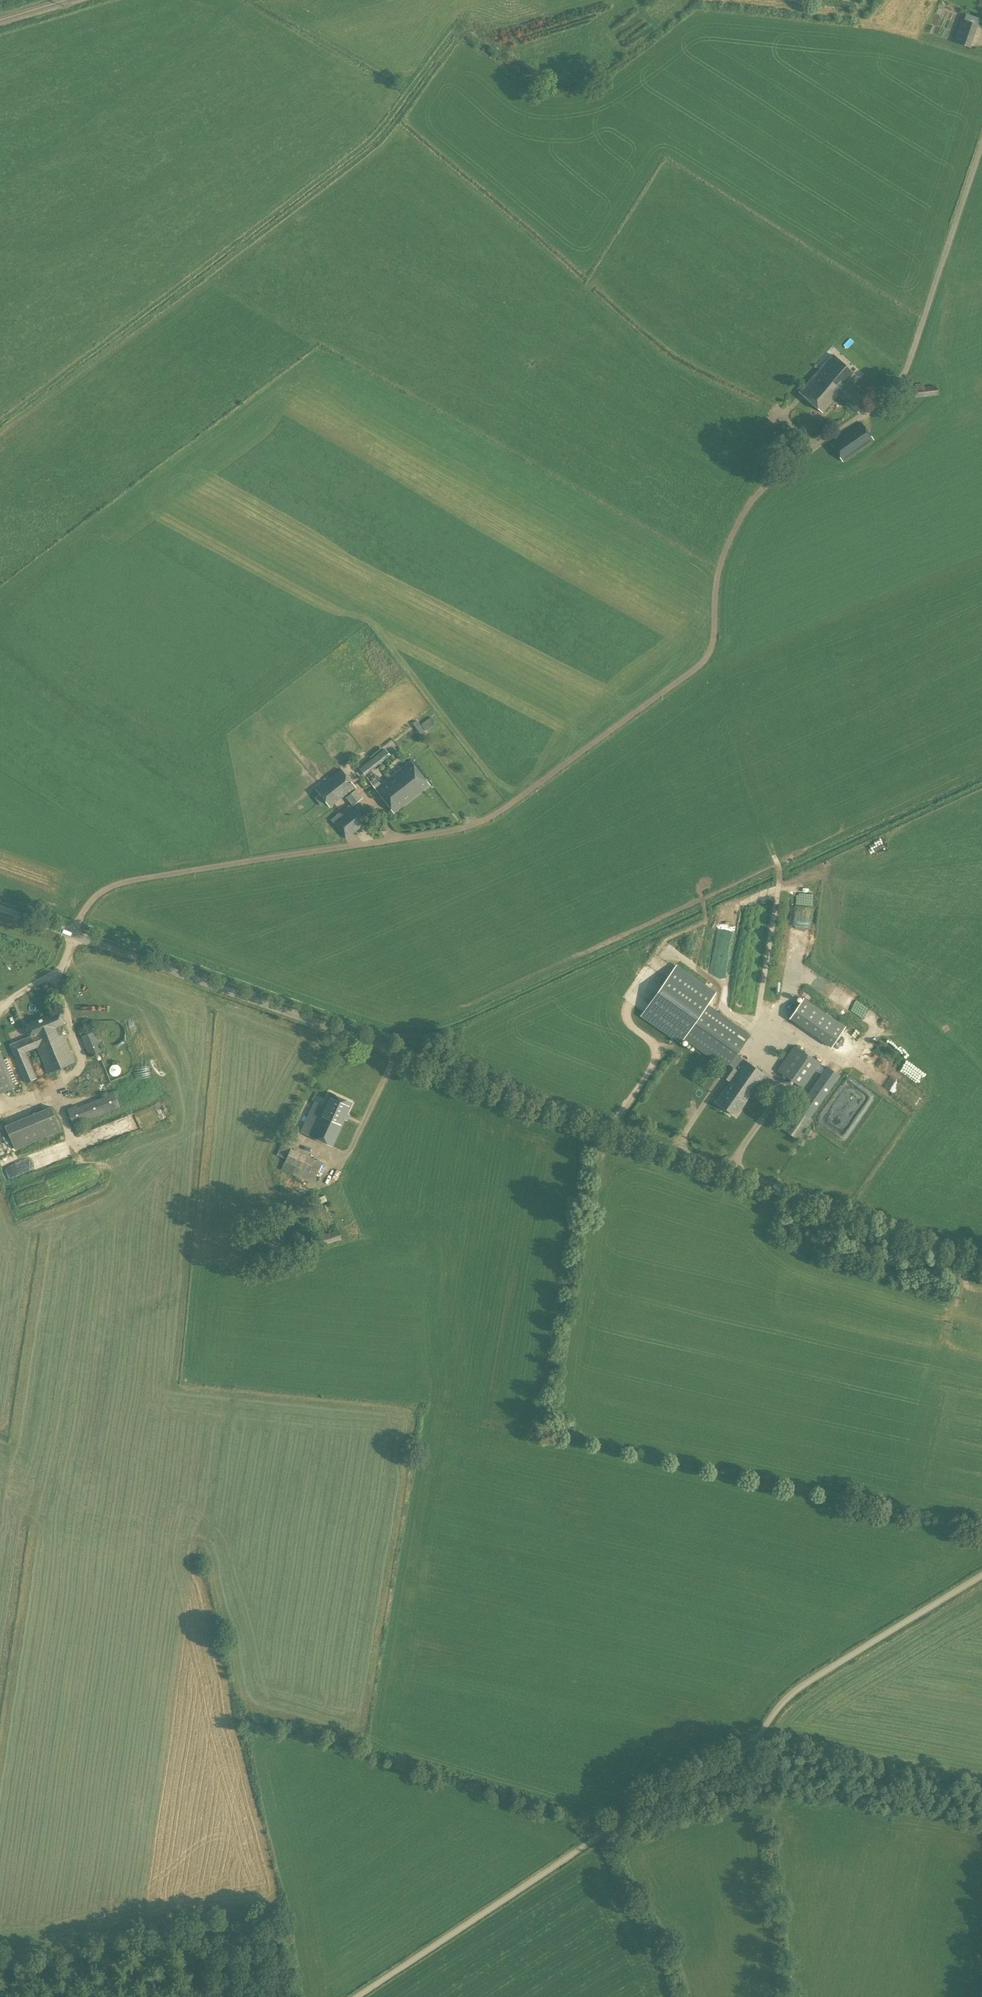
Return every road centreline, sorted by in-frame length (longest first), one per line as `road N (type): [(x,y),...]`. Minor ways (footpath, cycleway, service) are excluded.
road 1 (unclassified): [(71,934),(85,906),(120,881),(464,826),(696,667),(714,631),(727,531),(769,478),(865,411),(900,370),(981,146)]
road 2 (unclassified): [(981,1260),(71,934)]
road 3 (unclassified): [(355,1996),(629,1810),(740,1753),(792,1694),(981,1578)]

